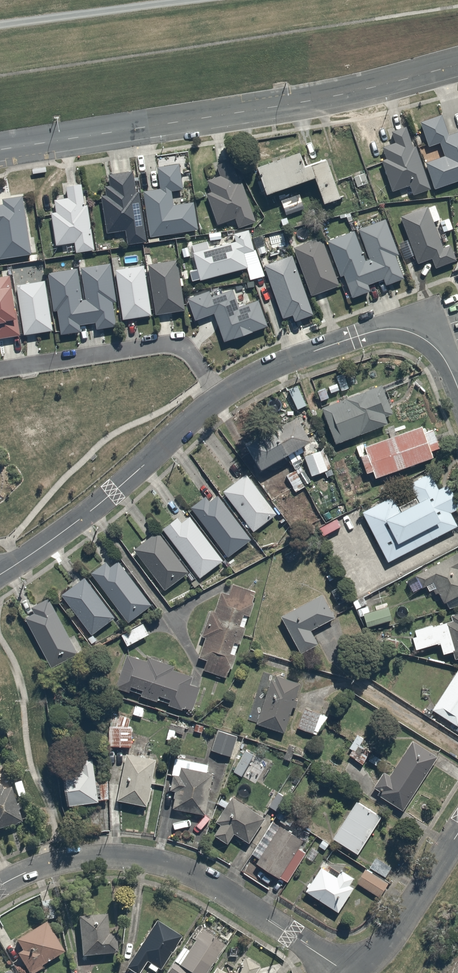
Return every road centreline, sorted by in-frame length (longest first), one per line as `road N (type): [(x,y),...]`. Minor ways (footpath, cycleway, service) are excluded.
road 1 (secondary): [(0,149),(279,107),(457,65)]
road 2 (residential): [(0,888),(80,855),(156,861),(198,877),(351,972)]
road 3 (residential): [(222,395),(92,510),(0,575)]
road 4 (residential): [(457,391),(436,350),(392,329),(353,337),(222,395)]
road 5 (residential): [(0,370),(173,346),(194,358),(222,395)]
road 6 (residential): [(351,972),(374,954),(457,830)]

